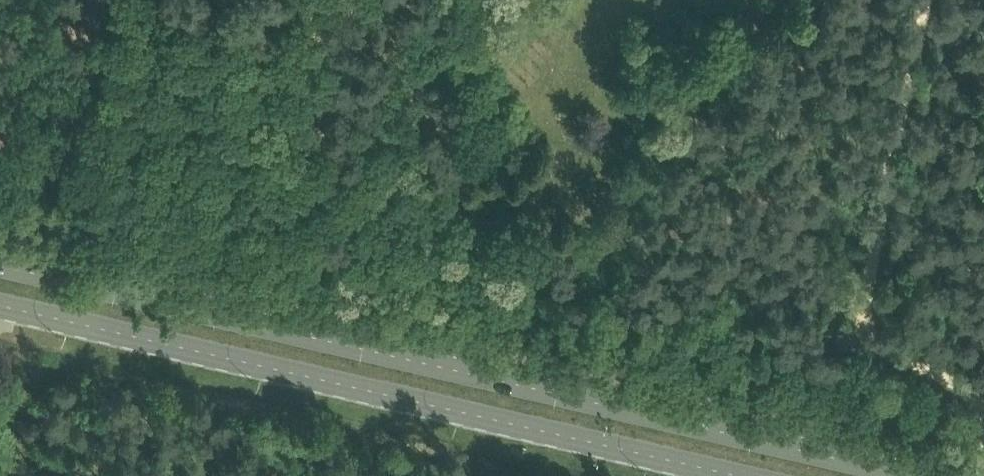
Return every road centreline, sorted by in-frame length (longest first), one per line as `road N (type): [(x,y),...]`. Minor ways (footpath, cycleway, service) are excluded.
road 1 (secondary): [(915,475),(0,265)]
road 2 (secondary): [(0,307),(734,475)]
road 3 (track): [(983,404),(980,393),(872,331),(872,268),(923,0)]

